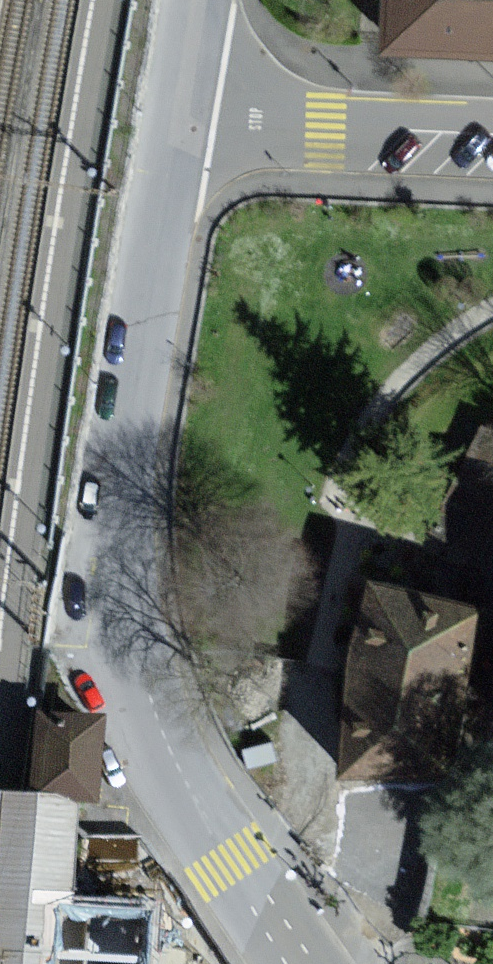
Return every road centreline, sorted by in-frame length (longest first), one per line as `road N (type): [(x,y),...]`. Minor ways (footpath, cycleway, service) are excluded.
road 1 (residential): [(240,876),(154,726),(120,593),(127,472),(188,121)]
road 2 (residential): [(492,138),(188,121)]
road 3 (residential): [(188,121),(204,0)]

